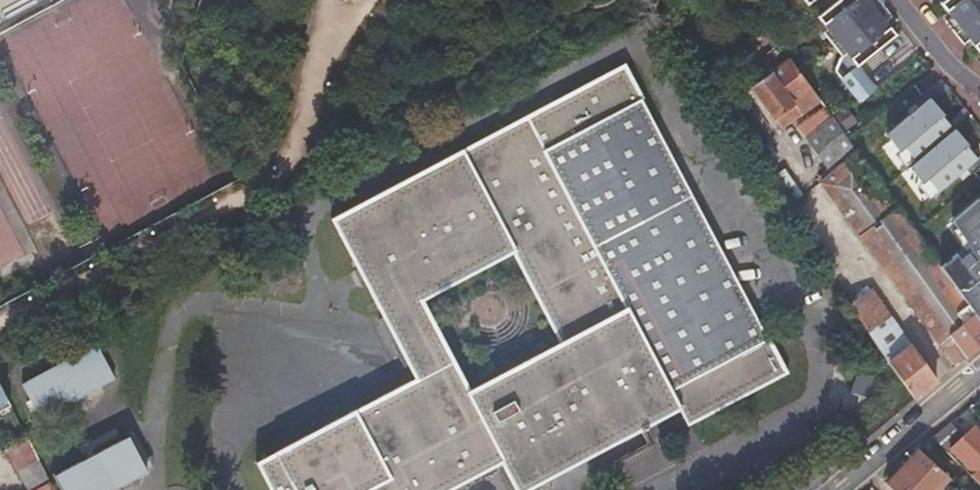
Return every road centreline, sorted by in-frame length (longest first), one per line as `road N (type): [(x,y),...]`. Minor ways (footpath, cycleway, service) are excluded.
road 1 (residential): [(979,371),(835,489)]
road 2 (residential): [(979,94),(949,70),(897,0)]

